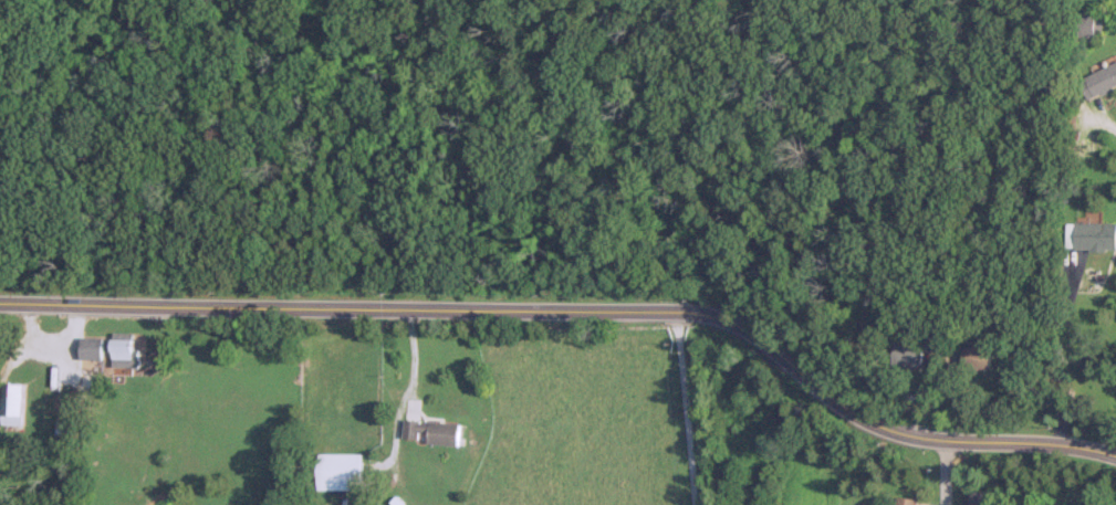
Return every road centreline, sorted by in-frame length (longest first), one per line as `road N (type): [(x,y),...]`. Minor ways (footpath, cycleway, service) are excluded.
road 1 (residential): [(1115,456),(1060,441),(949,442),(844,413),(724,323),(0,300)]
road 2 (residential): [(691,504),(676,316)]

